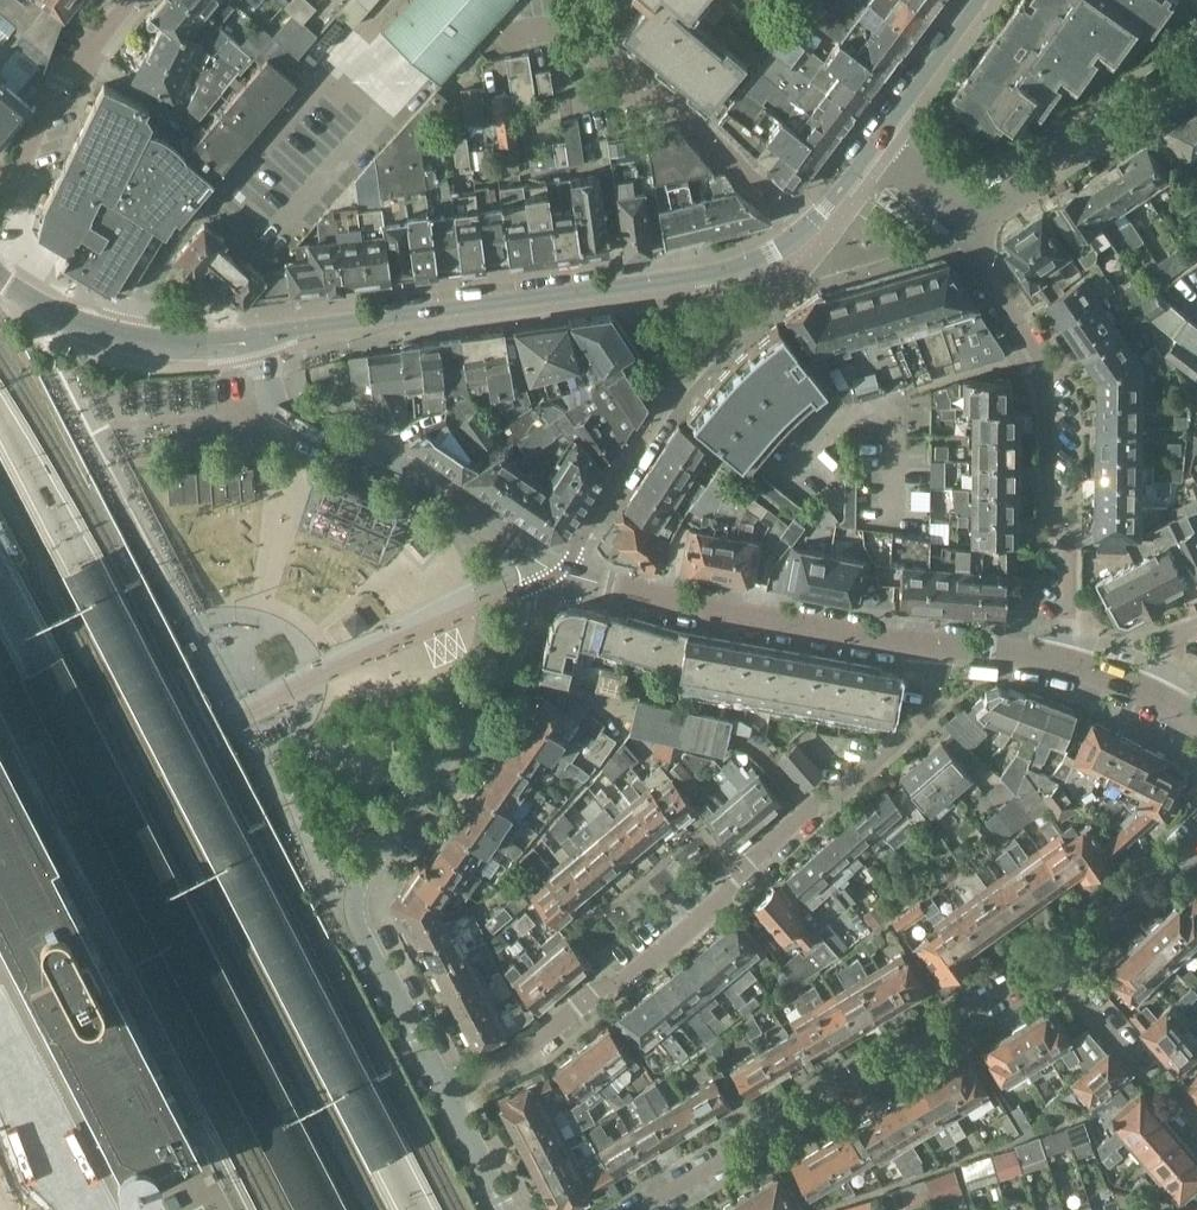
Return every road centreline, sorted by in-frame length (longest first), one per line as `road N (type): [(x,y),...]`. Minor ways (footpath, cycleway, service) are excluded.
road 1 (residential): [(446,1089),(533,1041),(598,989),(628,982),(722,901),(740,870),(811,804),(835,798),(926,715),(937,647)]
road 2 (residential): [(557,574),(532,598),(518,648),(358,888),(362,929),(446,1089)]
road 3 (residential): [(635,1209),(1051,960)]
road 4 (residential): [(1064,663),(1072,536),(1050,502),(1039,384),(1047,365),(1003,298),(967,219)]
road 5 (tertiary): [(713,273),(260,338)]
road 6 (residential): [(557,574),(644,598),(937,647)]
road 7 (residential): [(263,359),(271,403),(284,422),(457,498),(557,574)]
road 8 (residential): [(557,574),(686,377),(743,325),(713,273)]
road 9 (residential): [(806,232),(687,118),(588,46),(583,0)]
road 10 (tertiary): [(260,338),(188,347),(124,341),(42,306),(0,269)]
road 11 (tertiary): [(967,219),(1196,72)]
road 12 (residential): [(0,200),(79,58),(125,0)]
road 13 (residential): [(1196,1121),(1051,960)]
road 14 (residential): [(1051,960),(1196,829)]
road 15 (tertiary): [(978,0),(878,141)]
road 16 (residential): [(446,1089),(507,1209)]
road 17 (residential): [(937,647),(1064,663)]

